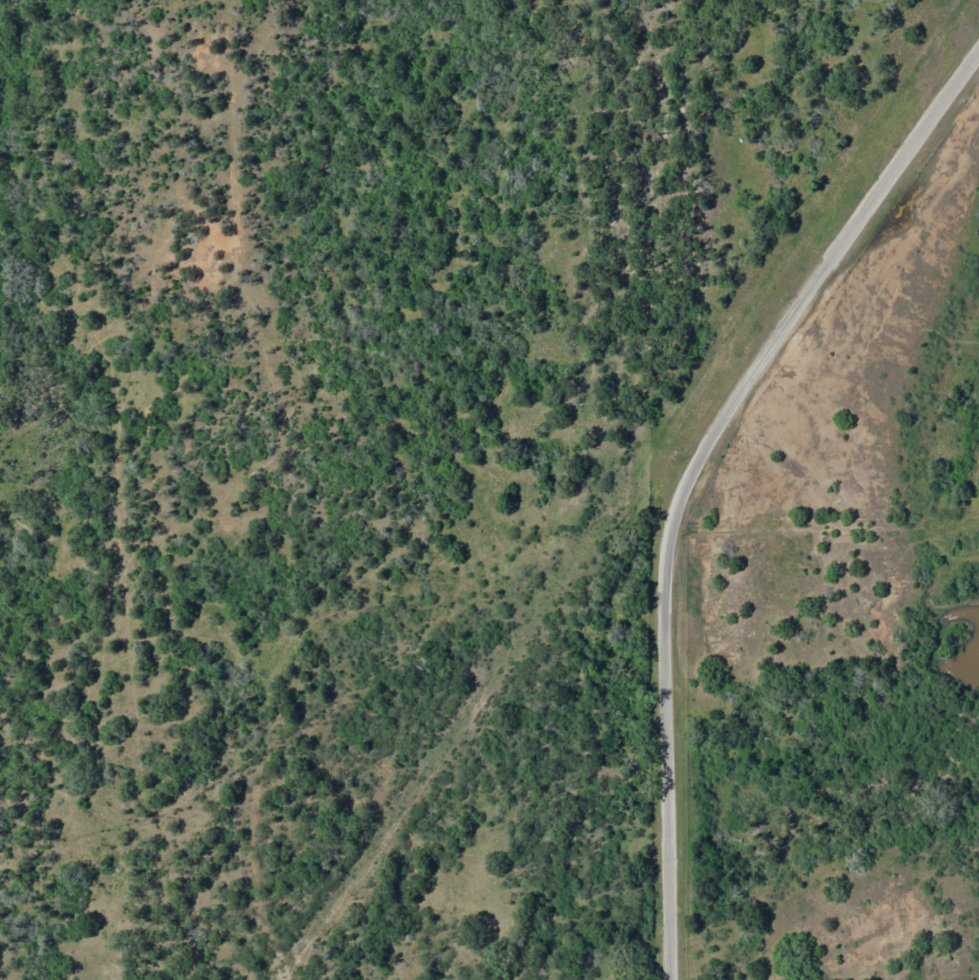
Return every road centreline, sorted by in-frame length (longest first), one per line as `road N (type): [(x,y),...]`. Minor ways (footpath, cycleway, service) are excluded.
road 1 (residential): [(676,979),(669,605),(685,500),(781,326),(978,53)]

